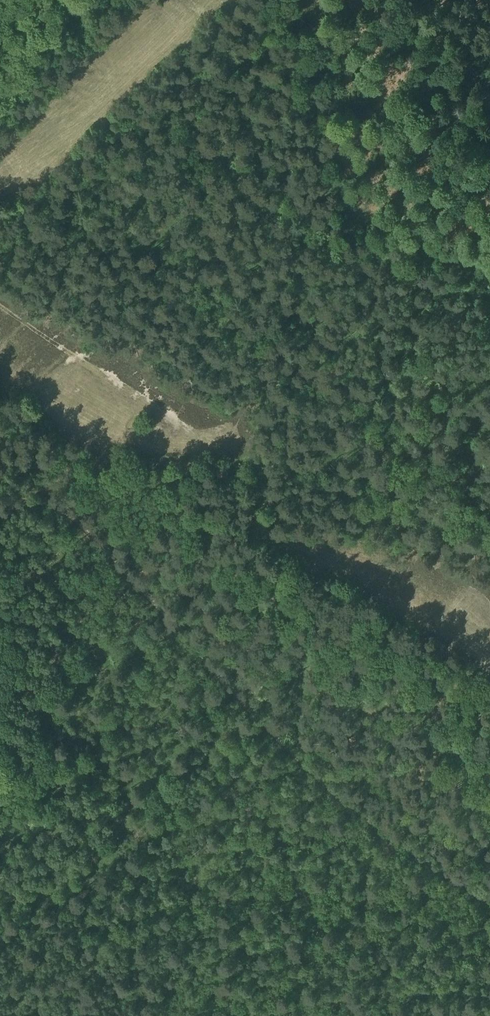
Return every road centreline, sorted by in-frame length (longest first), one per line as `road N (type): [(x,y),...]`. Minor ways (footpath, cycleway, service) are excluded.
road 1 (track): [(0,507),(33,502),(66,510),(333,793),(489,901)]
road 2 (track): [(240,498),(266,533),(407,587),(489,639)]
road 3 (track): [(210,0),(44,167),(0,197)]
road 4 (track): [(0,304),(217,431),(225,449)]
road 5 (track): [(81,0),(0,99)]

